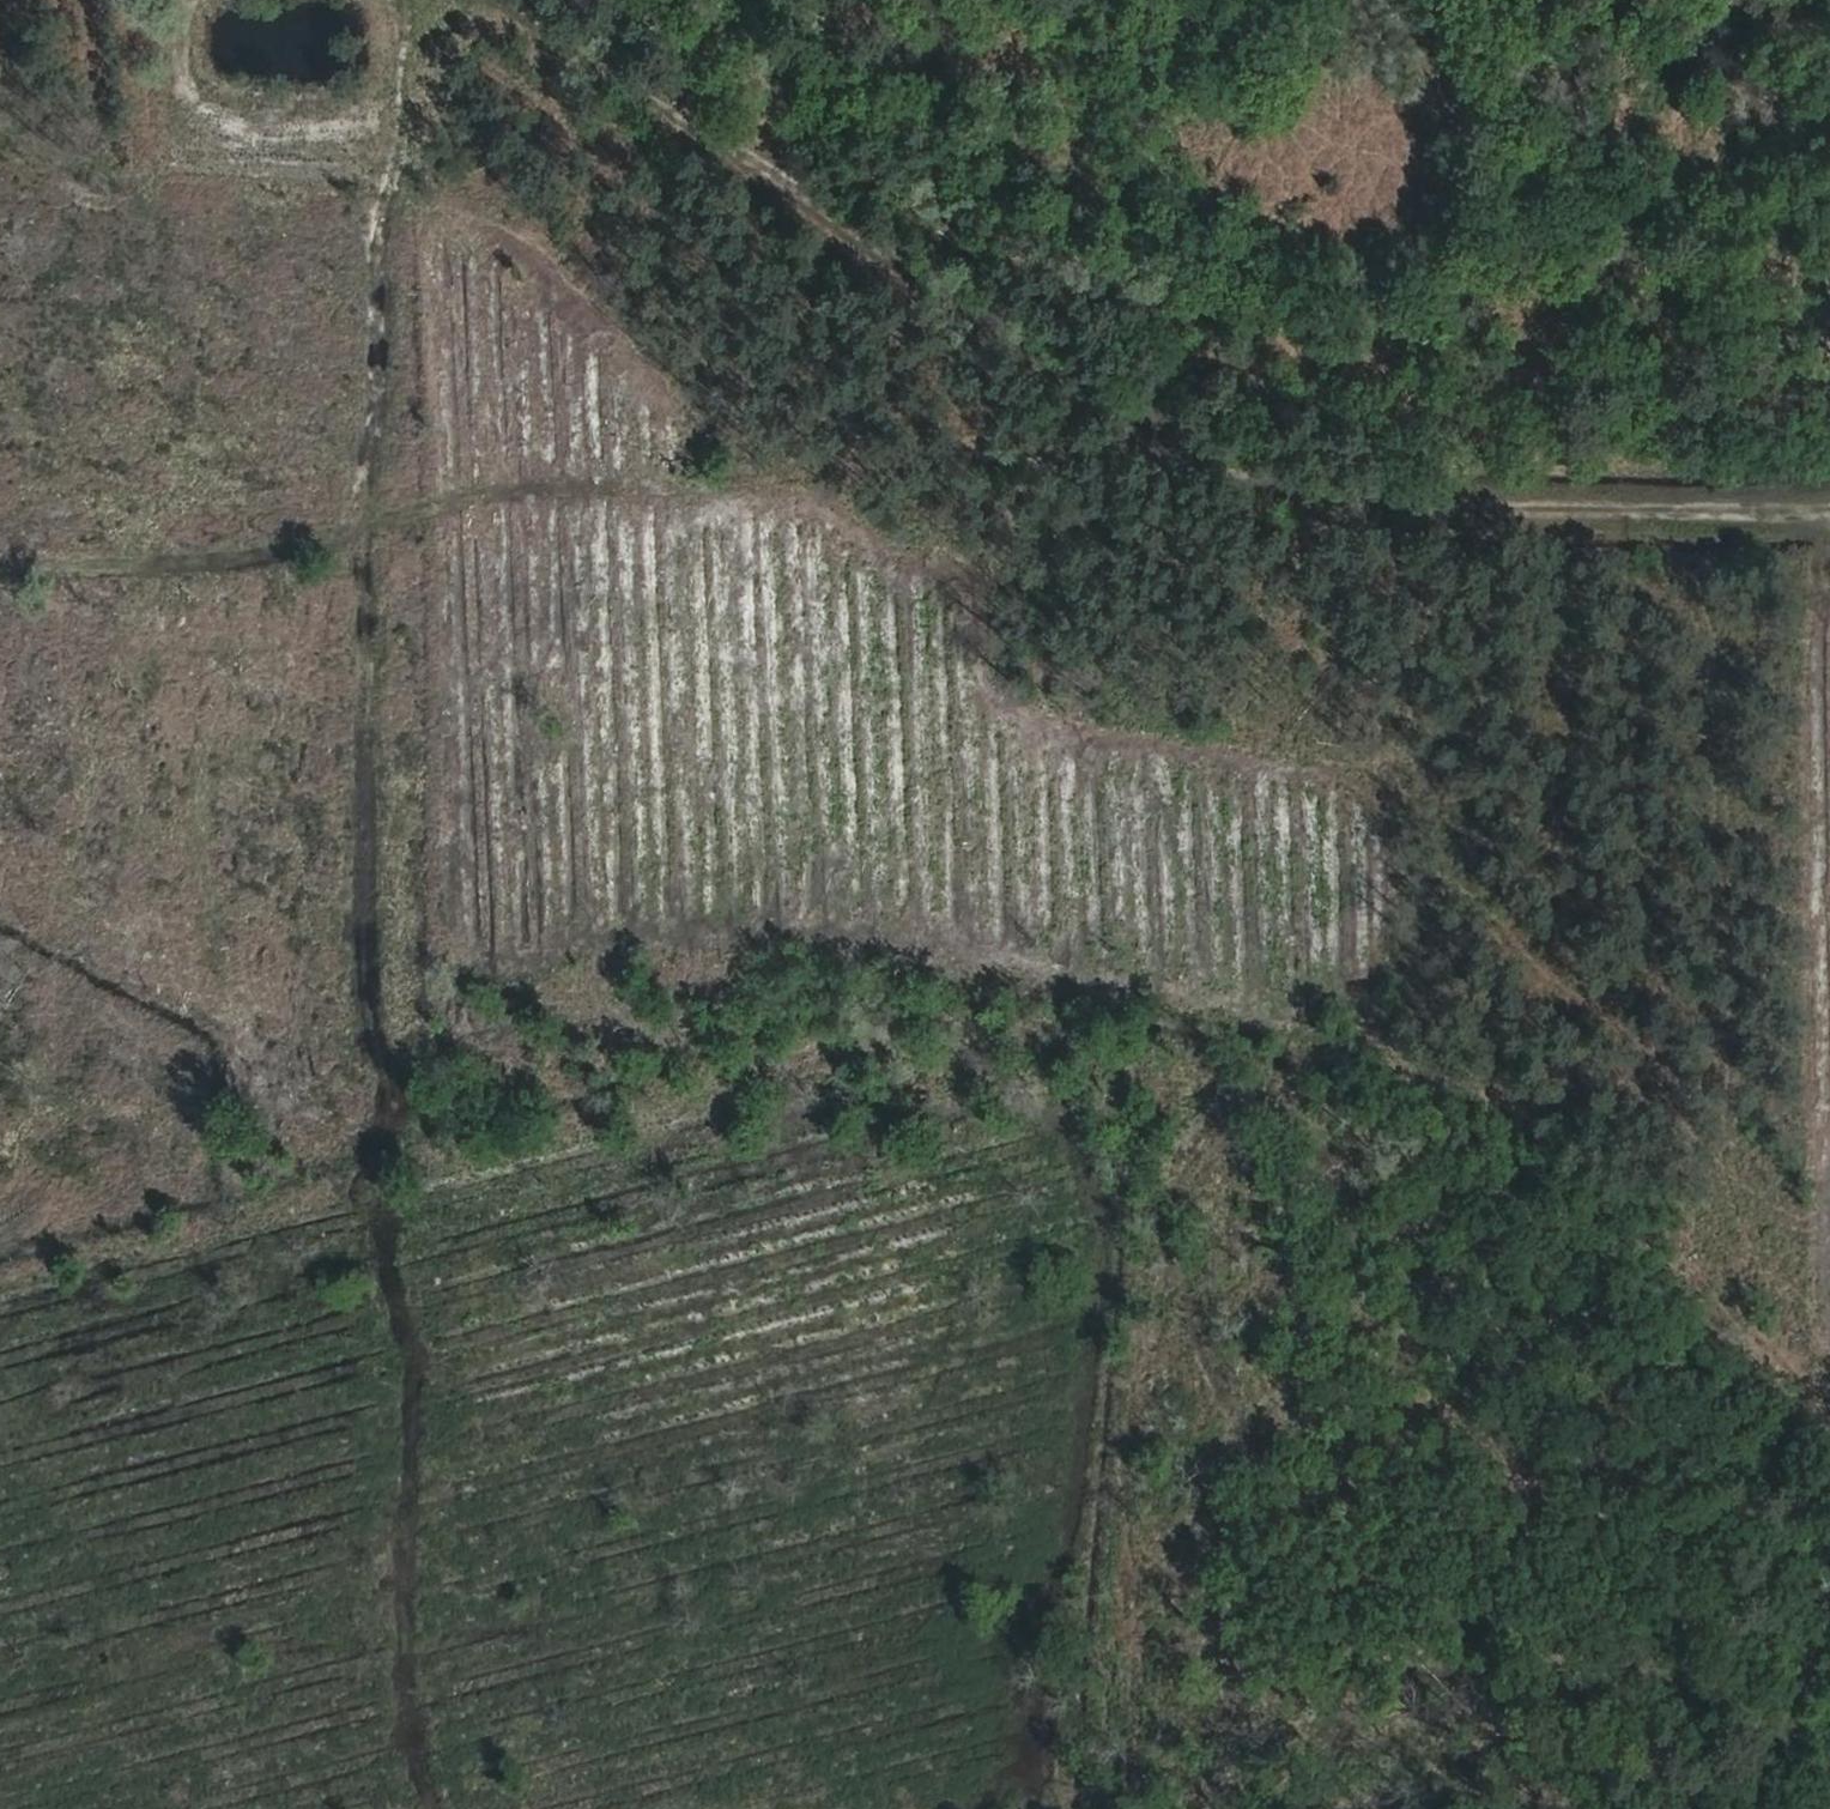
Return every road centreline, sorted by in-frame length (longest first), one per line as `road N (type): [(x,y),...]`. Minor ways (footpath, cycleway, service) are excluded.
road 1 (track): [(497,0),(1320,495),(1829,493)]
road 2 (track): [(1829,1639),(1772,1808)]

